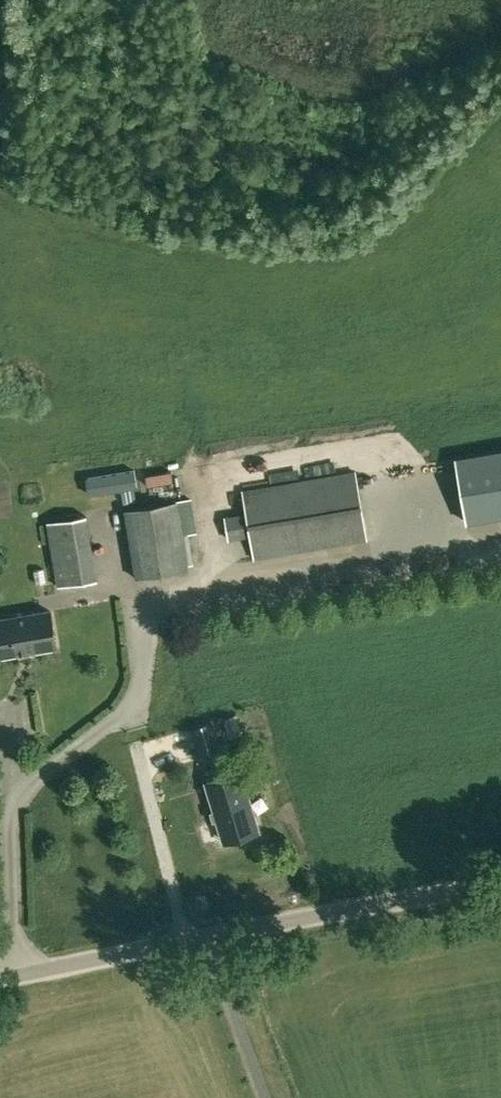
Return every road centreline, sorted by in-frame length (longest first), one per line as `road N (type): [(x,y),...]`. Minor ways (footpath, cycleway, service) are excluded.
road 1 (unclassified): [(0,981),(500,886)]

